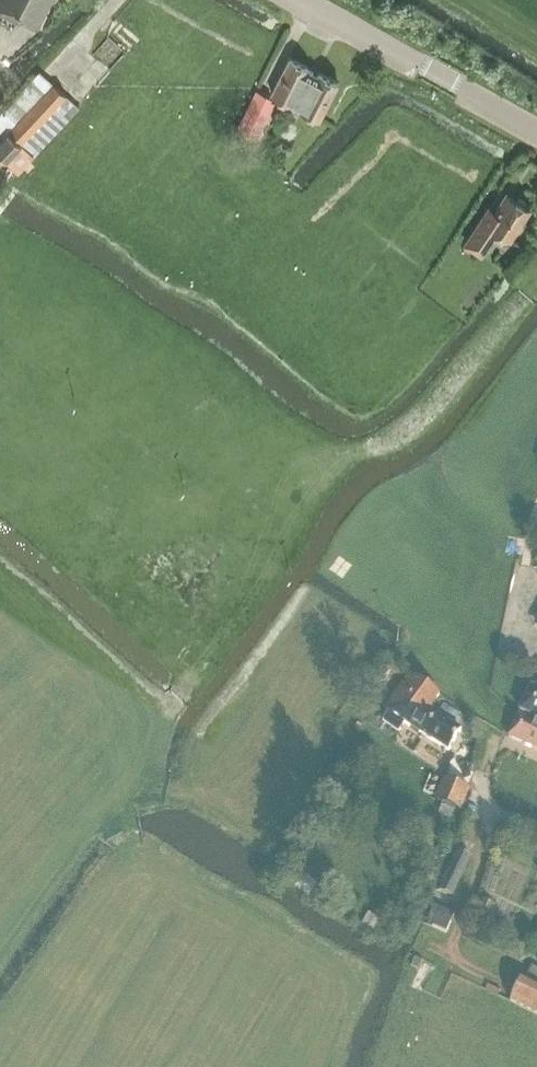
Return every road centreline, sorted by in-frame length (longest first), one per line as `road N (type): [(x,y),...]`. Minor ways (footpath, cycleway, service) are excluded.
road 1 (tertiary): [(536,130),(301,0)]

